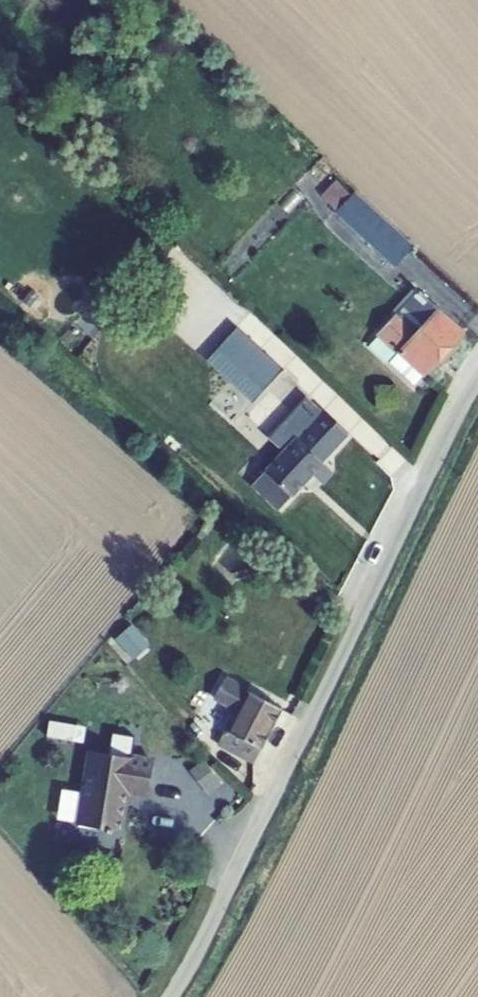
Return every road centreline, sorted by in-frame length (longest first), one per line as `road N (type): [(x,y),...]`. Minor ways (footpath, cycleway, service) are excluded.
road 1 (unclassified): [(477,373),(169,996)]

